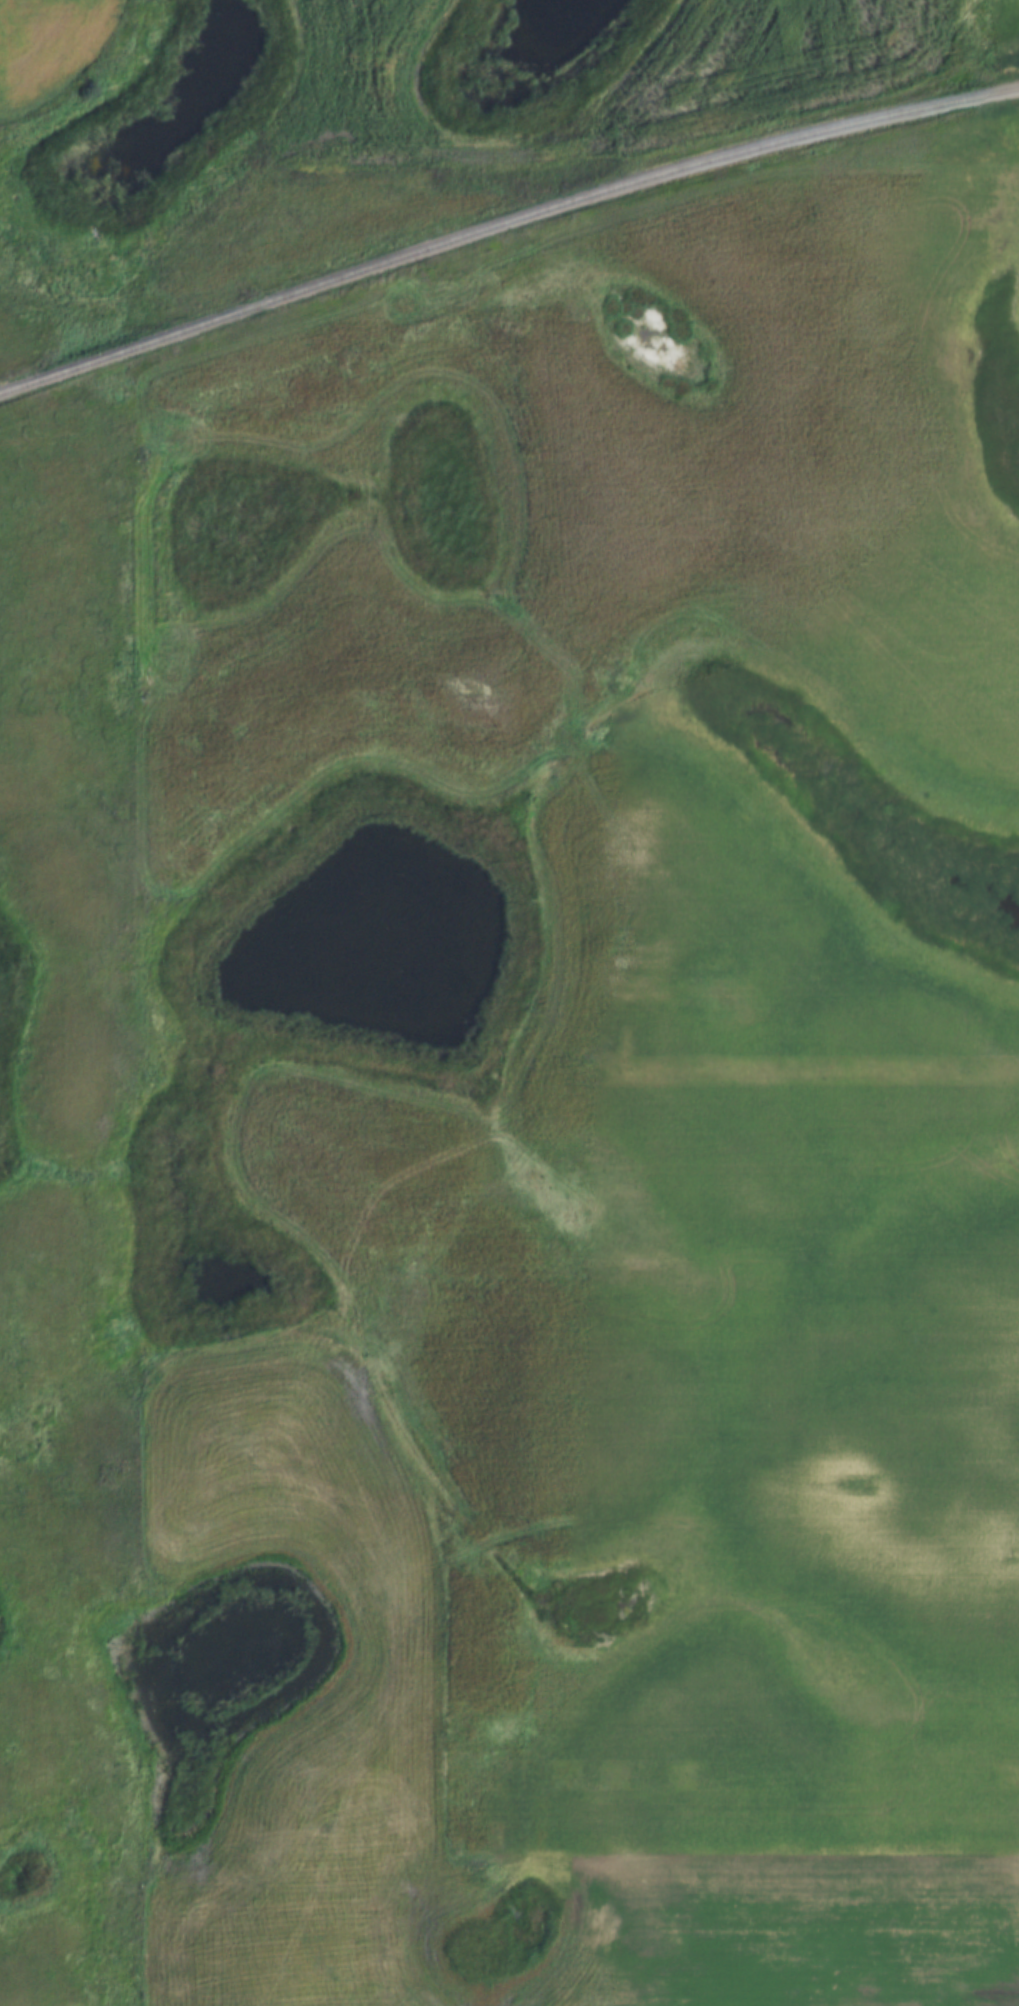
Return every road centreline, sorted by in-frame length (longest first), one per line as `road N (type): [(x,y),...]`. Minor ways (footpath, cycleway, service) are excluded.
road 1 (track): [(109,2005),(119,431)]

